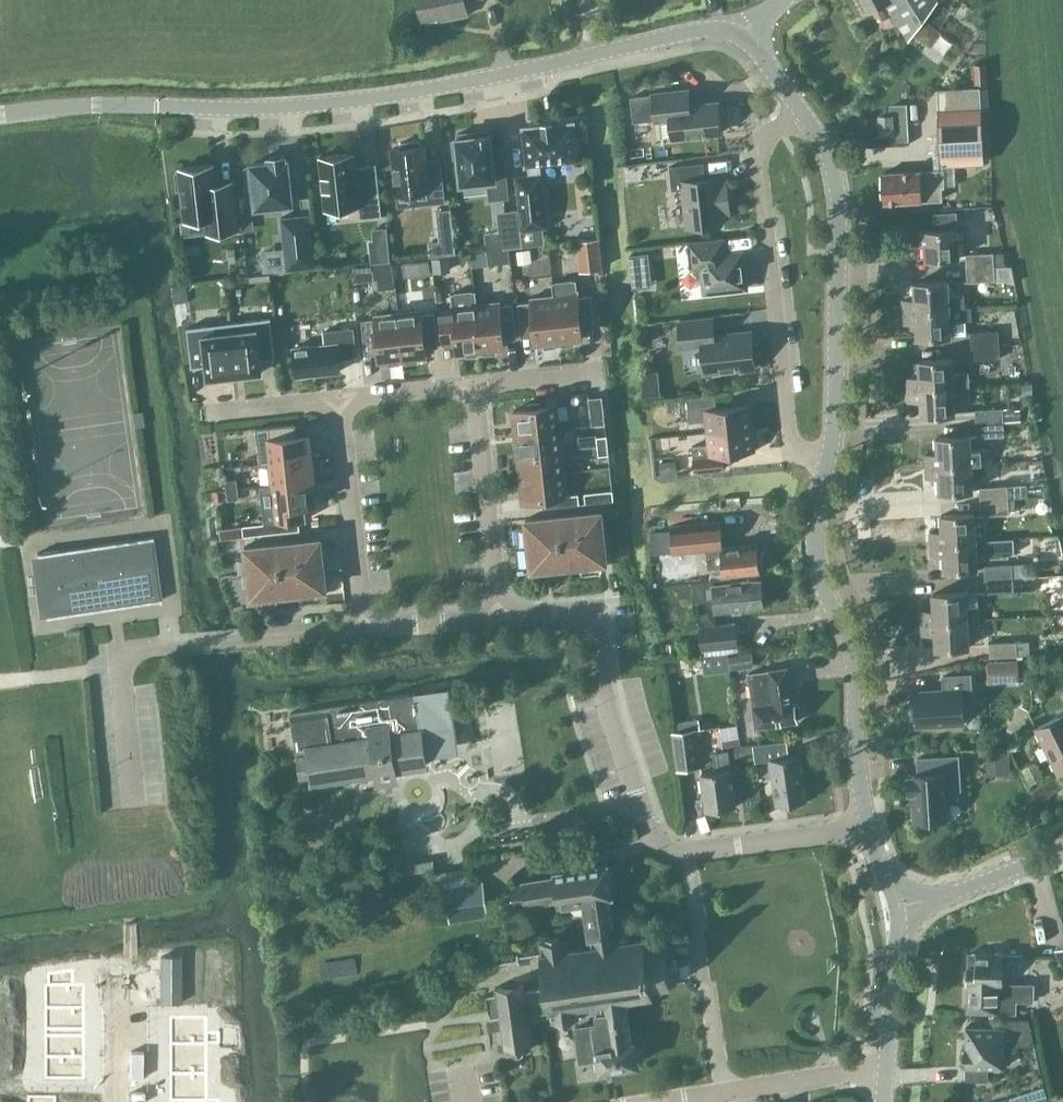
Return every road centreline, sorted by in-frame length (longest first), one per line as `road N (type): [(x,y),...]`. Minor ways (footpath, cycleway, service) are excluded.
road 1 (tertiary): [(0,116),(351,101),(712,27),(739,32)]
road 2 (residential): [(870,828),(664,847),(647,830),(592,616),(498,619)]
road 3 (residential): [(826,468),(790,439),(757,143),(801,110)]
road 4 (tertiary): [(826,468),(836,409),(838,185),(801,110)]
road 5 (tertiary): [(870,828),(815,535),(826,468)]
road 6 (residential): [(498,619),(477,385)]
road 7 (residential): [(357,630),(339,399)]
road 8 (residential): [(888,1071),(675,1101)]
road 9 (tertiary): [(890,912),(1062,850)]
road 10 (tertiary): [(888,1071),(890,912)]
road 11 (residential): [(498,619),(357,630)]
road 12 (residential): [(477,385),(339,399)]
road 13 (residential): [(339,399),(208,413)]
road 14 (residential): [(601,371),(477,385)]

